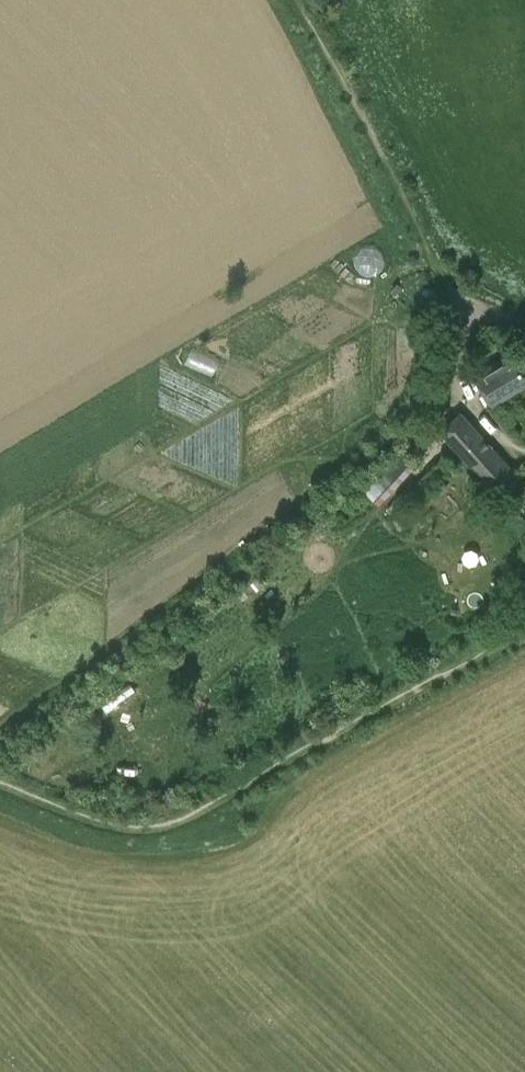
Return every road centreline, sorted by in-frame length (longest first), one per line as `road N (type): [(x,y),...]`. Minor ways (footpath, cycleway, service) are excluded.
road 1 (track): [(0,786),(108,826),(163,827),(524,631)]
road 2 (track): [(303,0),(469,321)]

